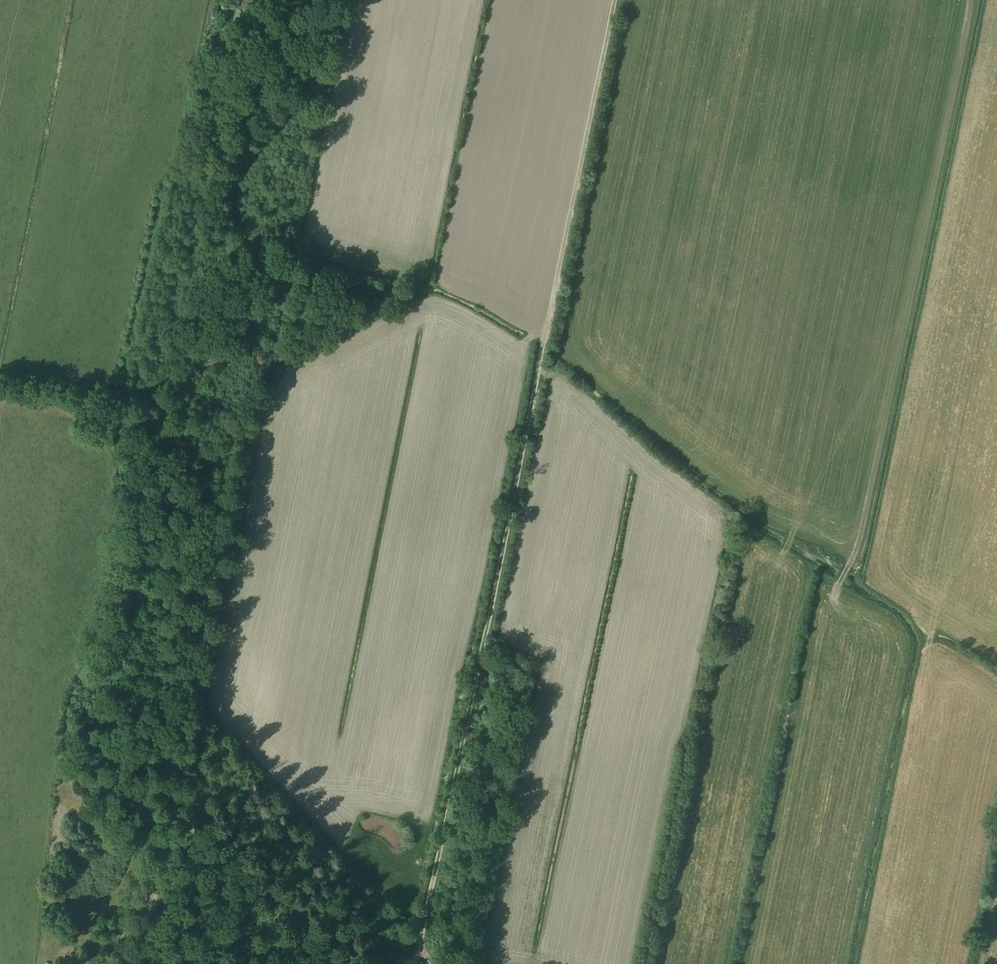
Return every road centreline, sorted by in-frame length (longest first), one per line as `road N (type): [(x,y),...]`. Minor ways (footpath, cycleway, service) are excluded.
road 1 (track): [(417,963),(614,0)]

